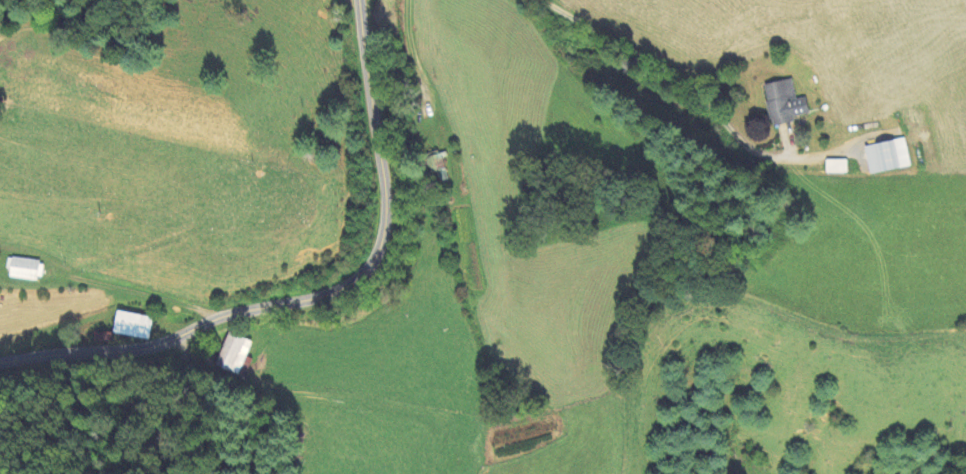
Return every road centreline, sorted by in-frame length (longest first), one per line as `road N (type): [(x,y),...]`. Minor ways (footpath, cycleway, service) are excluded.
road 1 (residential): [(0,361),(151,348),(240,309),(339,291),(371,266),(385,218),(385,180),(359,0)]

